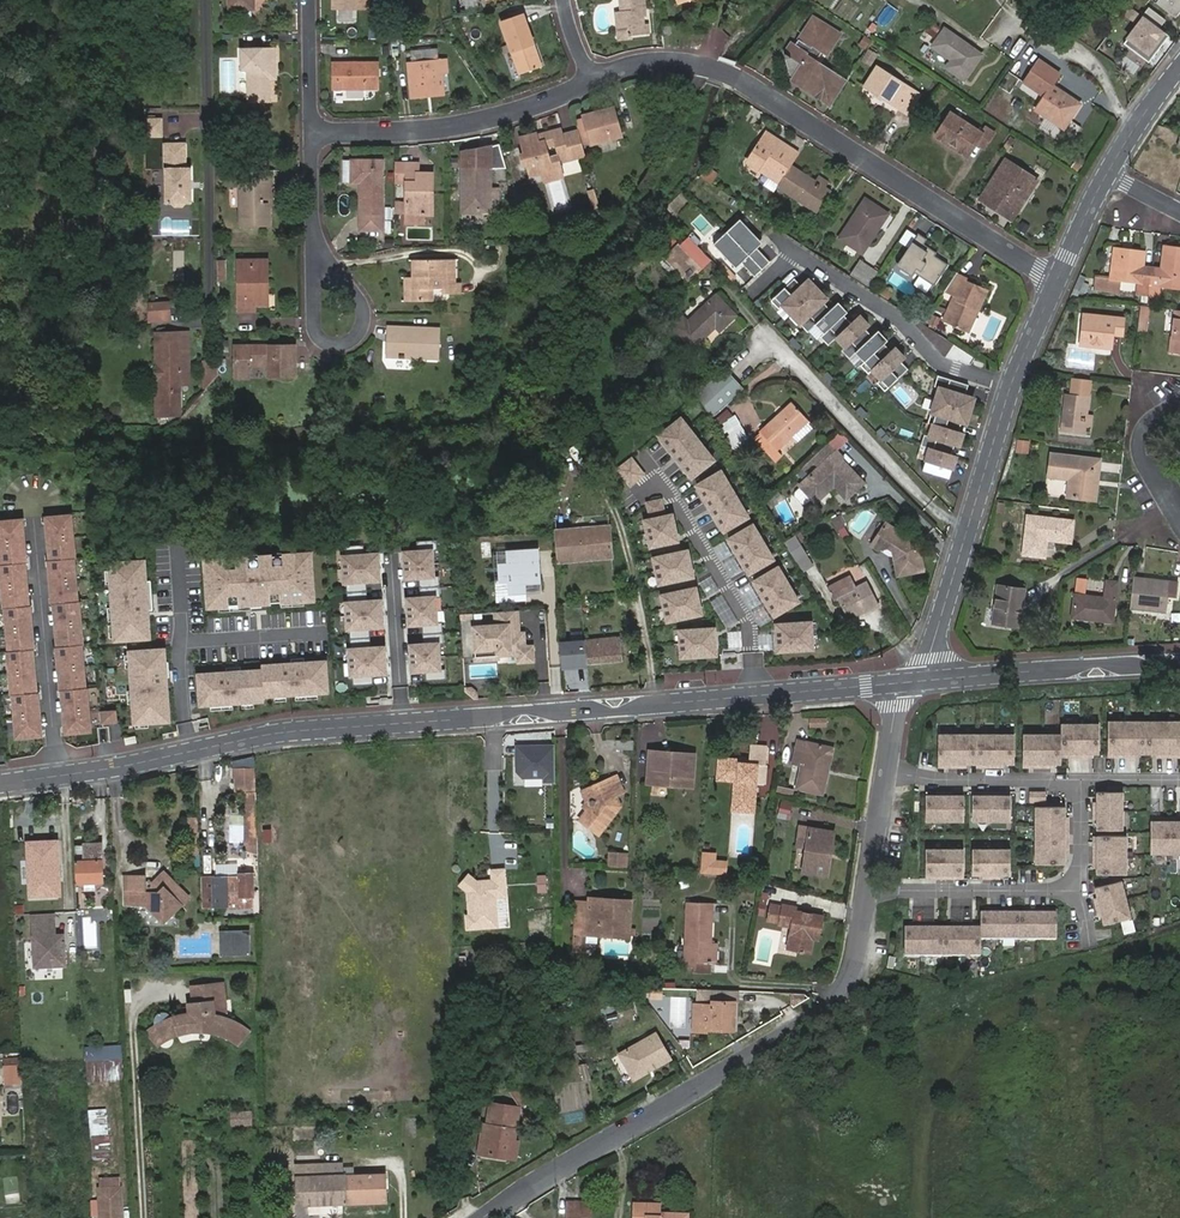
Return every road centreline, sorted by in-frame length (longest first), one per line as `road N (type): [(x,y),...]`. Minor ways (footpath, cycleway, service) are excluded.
road 1 (tertiary): [(0,784),(278,732),(900,682)]
road 2 (residential): [(487,1217),(827,1010),(860,962),(872,890)]
road 3 (residential): [(1056,280),(738,78),(669,60),(592,82)]
road 4 (residential): [(592,82),(493,118),(313,134)]
road 5 (residential): [(966,540),(768,336)]
road 6 (residential): [(966,540),(1014,379),(1056,280)]
road 7 (tertiary): [(923,680),(1179,662)]
road 8 (residential): [(1080,891),(872,890)]
road 9 (residential): [(888,775),(1082,781)]
road 10 (residential): [(325,278),(342,282),(361,303),(362,325),(345,343),(330,347),(310,324),(316,287)]
road 11 (residential): [(923,680),(966,540)]
road 12 (residential): [(325,278),(313,245),(313,134)]
road 13 (residential): [(313,134),(312,0)]
road 14 (residential): [(1107,174),(1179,71)]

